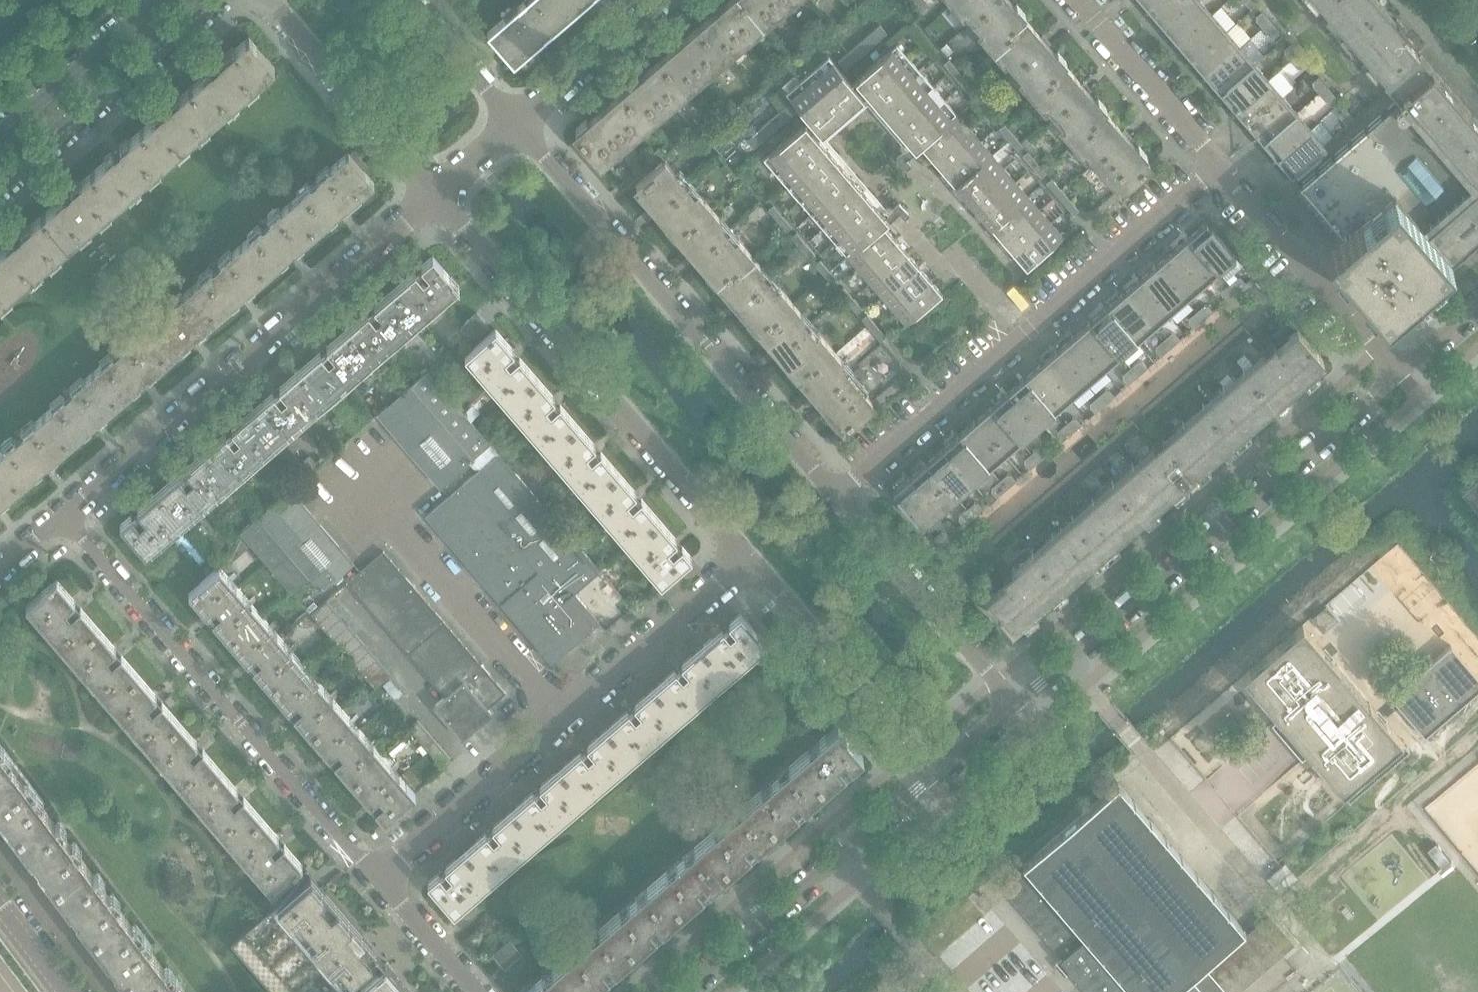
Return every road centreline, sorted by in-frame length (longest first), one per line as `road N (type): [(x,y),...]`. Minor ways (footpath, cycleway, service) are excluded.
road 1 (residential): [(1217,165),(833,494)]
road 2 (residential): [(1014,704),(1394,373)]
road 3 (residential): [(58,514),(433,193)]
road 4 (residential): [(373,877),(745,555)]
road 5 (residential): [(833,494),(514,125)]
road 6 (residential): [(373,877),(58,514)]
road 7 (residential): [(433,193),(745,555)]
road 8 (residential): [(679,991),(931,774)]
road 9 (residential): [(745,555),(931,774)]
road 10 (residential): [(1014,704),(833,494)]
road 11 (residential): [(1217,165),(1394,373)]
road 12 (tertiary): [(0,174),(201,0)]
road 13 (residential): [(268,0),(433,193)]
road 14 (residential): [(1077,0),(1217,165)]
road 15 (tertiary): [(155,0),(0,134)]
road 16 (residential): [(514,125),(662,0)]
road 17 (residential): [(514,125),(411,0)]
road 18 (residential): [(472,991),(373,877)]

